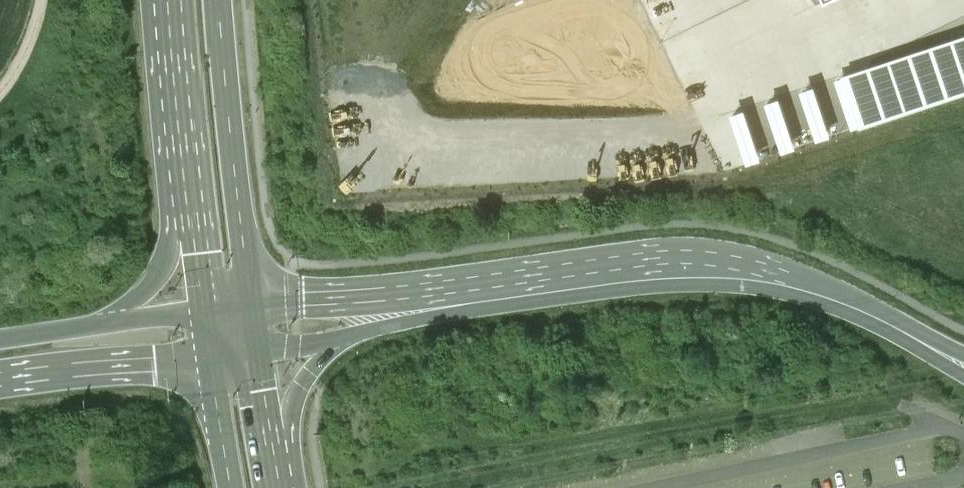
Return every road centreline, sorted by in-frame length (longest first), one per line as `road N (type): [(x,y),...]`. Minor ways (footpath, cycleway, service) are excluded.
road 1 (unclassified): [(387,308),(699,265),(810,287),(963,361)]
road 2 (secondary): [(250,309),(217,0)]
road 3 (secondary): [(170,0),(193,219)]
road 4 (motorway): [(0,382),(209,365)]
road 5 (motorway): [(193,219),(160,291),(110,327)]
road 6 (unclassified): [(387,308),(250,309)]
road 7 (unclassified): [(269,454),(338,343)]
road 8 (primary): [(209,365),(232,487)]

